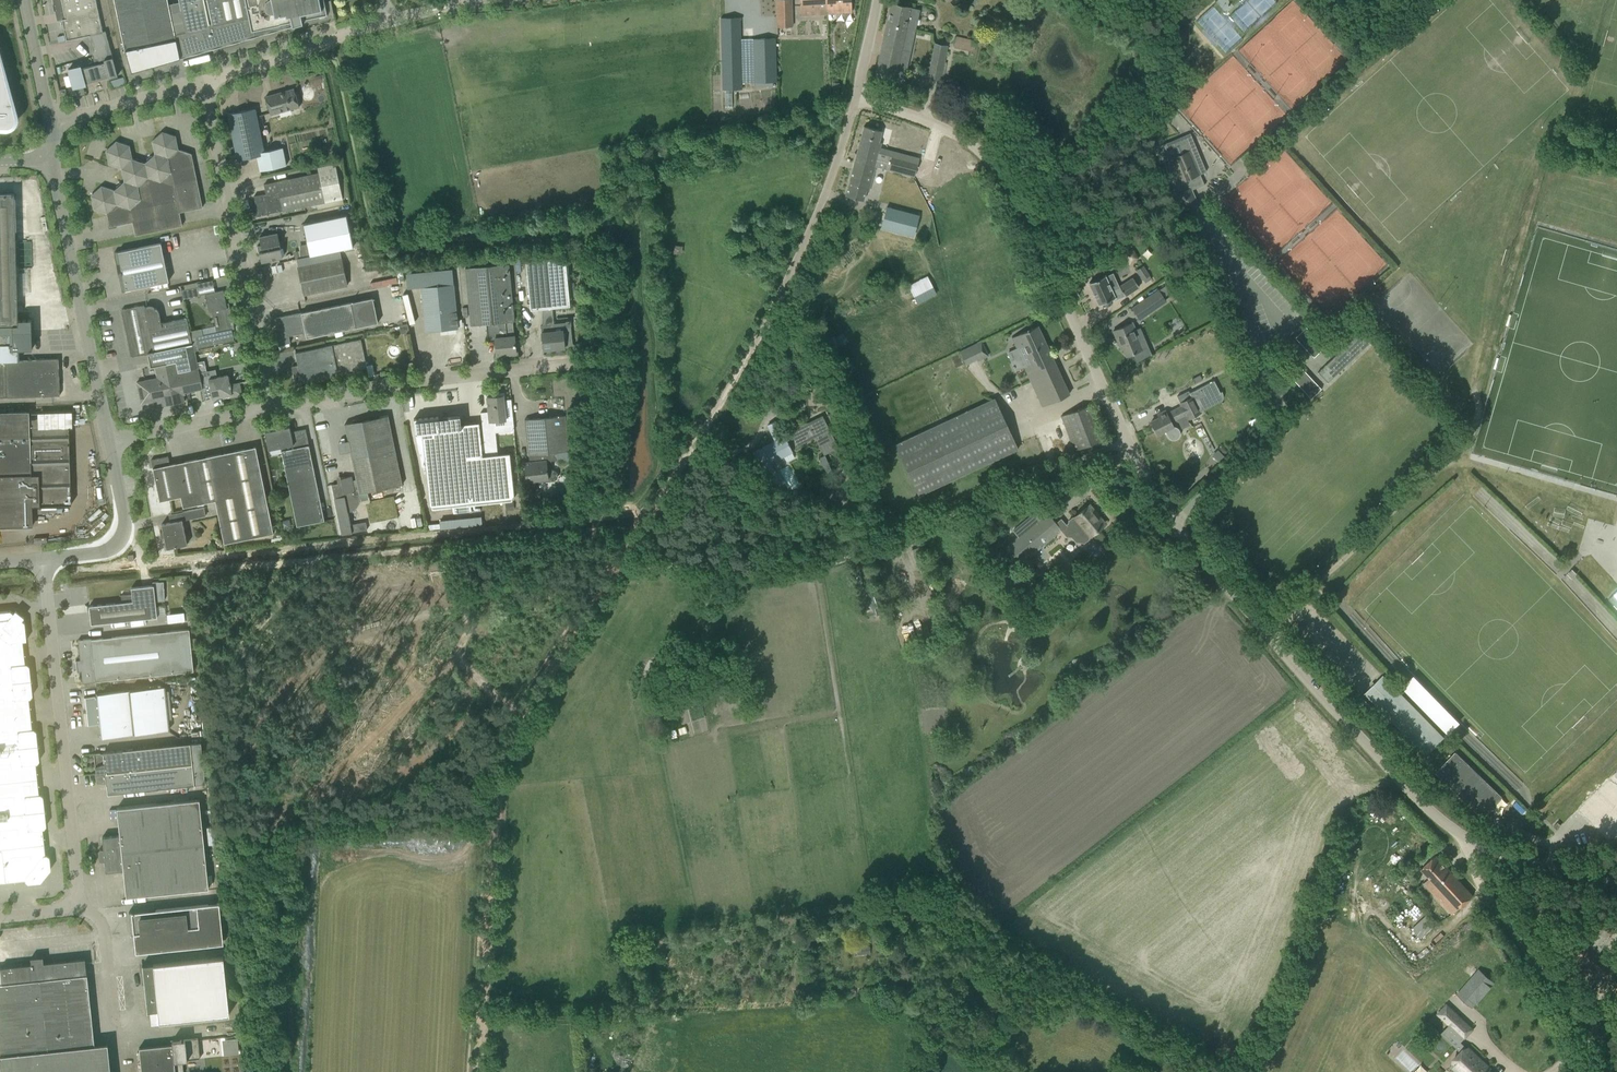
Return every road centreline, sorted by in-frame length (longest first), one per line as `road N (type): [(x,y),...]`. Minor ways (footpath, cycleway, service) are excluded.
road 1 (unclassified): [(1616,885),(1472,840),(1442,818),(1154,503),(1007,187),(979,151),(853,95)]
road 2 (track): [(478,1071),(489,856),(503,768),(677,465)]
road 3 (track): [(621,562),(812,566),(877,546),(1128,439)]
road 4 (unclassified): [(677,465),(777,301),(853,95)]
road 5 (track): [(1267,631),(1470,437),(1482,345)]
road 6 (unclassified): [(78,907),(44,557)]
road 7 (unclassified): [(268,406),(204,83)]
road 8 (unclassified): [(204,83),(346,32),(514,0)]
road 9 (unclassified): [(268,406),(397,382),(577,364)]
road 10 (unclassified): [(108,440),(51,160)]
road 11 (track): [(1472,840),(1487,894),(1609,1071)]
road 12 (unclassified): [(44,557),(98,552),(119,538),(123,517),(108,440)]
road 13 (unclassified): [(78,907),(105,934),(121,1071)]
road 14 (unclassified): [(108,440),(268,406)]
road 15 (unclassified): [(50,126),(204,83)]
road 16 (unclassified): [(50,126),(24,0)]

